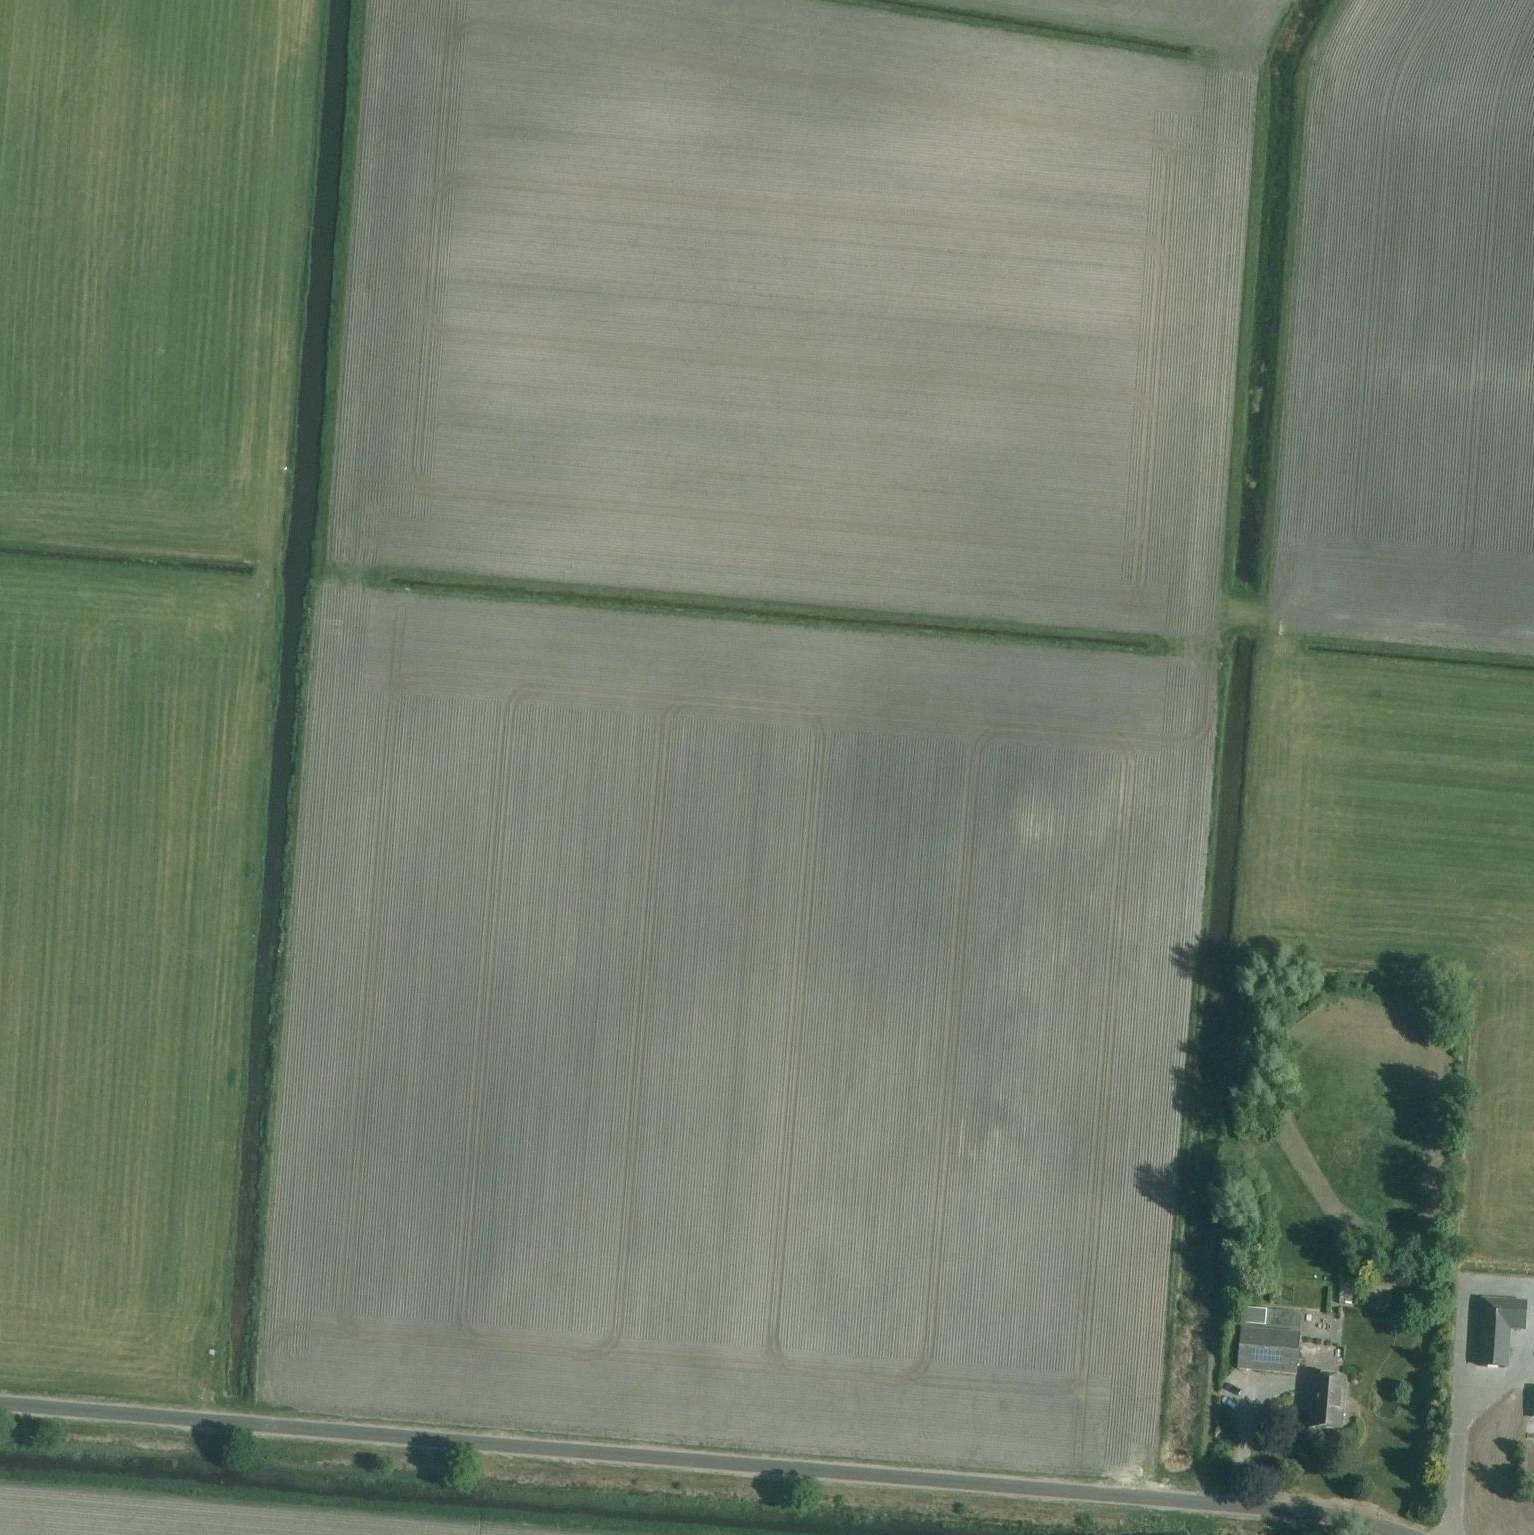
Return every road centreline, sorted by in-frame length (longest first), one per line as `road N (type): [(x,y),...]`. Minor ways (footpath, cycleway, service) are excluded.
road 1 (unclassified): [(1405,1534),(1134,1501),(0,1409)]

